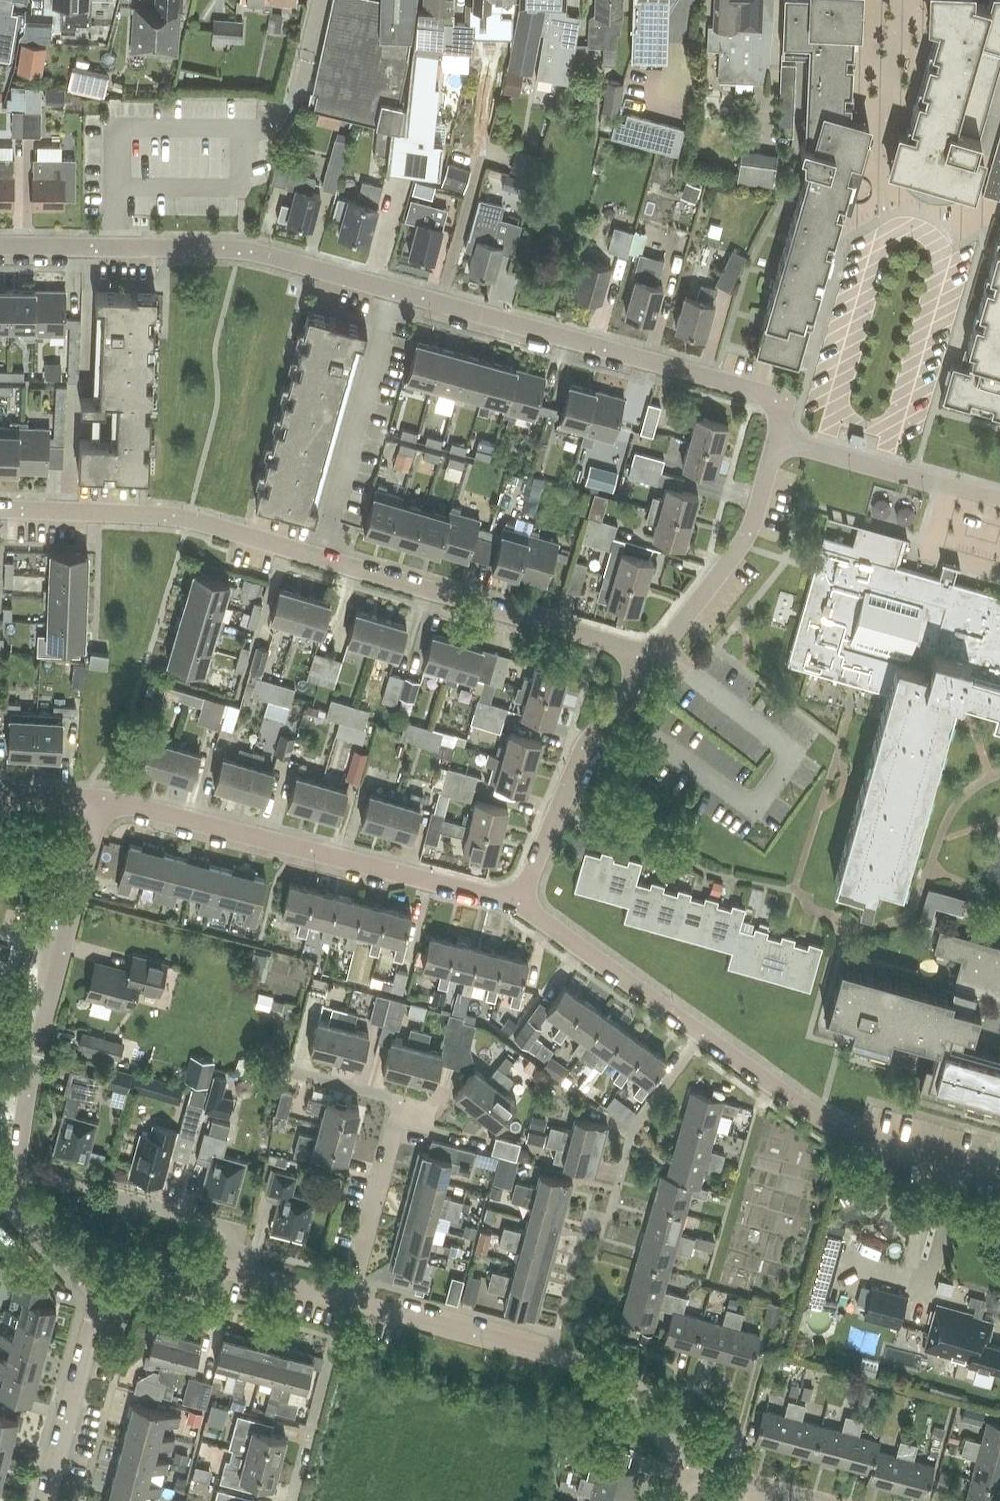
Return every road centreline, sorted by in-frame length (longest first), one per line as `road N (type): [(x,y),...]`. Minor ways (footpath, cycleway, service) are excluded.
road 1 (residential): [(777,441),(781,413),(769,396),(241,250),(0,246)]
road 2 (residential): [(650,664),(613,644),(189,521),(0,509)]
road 3 (residential): [(999,1176),(819,1119),(521,906)]
road 4 (residential): [(521,906),(105,801)]
road 5 (residential): [(345,1301),(605,1376),(689,1478)]
road 6 (residential): [(15,1170),(38,1050),(105,801)]
road 7 (residential): [(345,1301),(402,1102),(294,1073)]
road 8 (residential): [(521,906),(589,741),(650,664)]
road 9 (residential): [(15,1170),(237,1231),(228,1269)]
road 10 (residential): [(650,664),(741,544),(777,441)]
road 11 (residential): [(999,502),(777,441)]
road 12 (residential): [(46,1500),(101,1295)]
road 13 (residential): [(101,1295),(36,1224),(18,1197),(15,1170)]
road 14 (residential): [(101,1295),(192,1265),(228,1269)]
road 15 (residential): [(320,0),(288,123)]
road 16 (residential): [(228,1269),(345,1301)]

